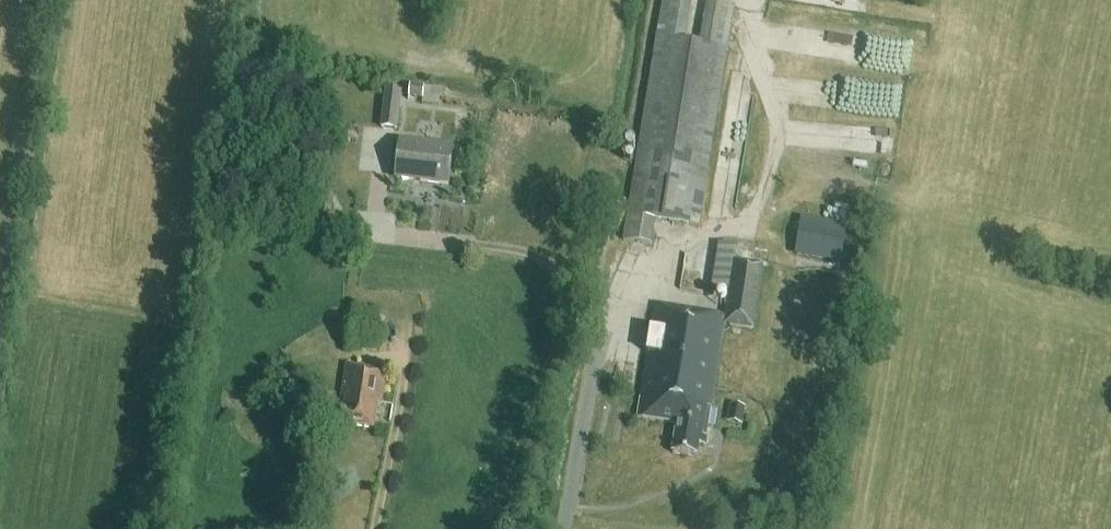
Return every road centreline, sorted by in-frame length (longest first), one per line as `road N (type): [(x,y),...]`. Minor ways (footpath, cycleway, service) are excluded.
road 1 (unclassified): [(0,340),(49,0)]
road 2 (unclassified): [(554,528),(598,226)]
road 3 (track): [(376,528),(407,363)]

